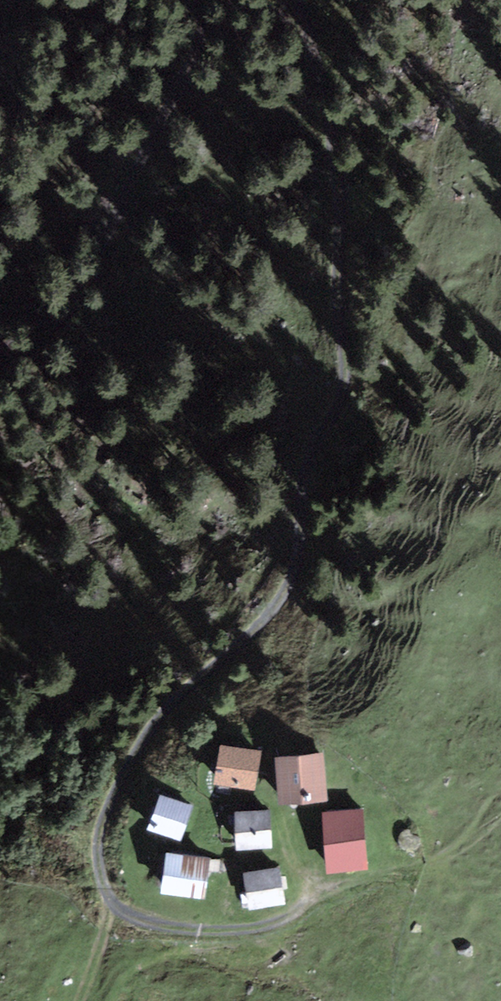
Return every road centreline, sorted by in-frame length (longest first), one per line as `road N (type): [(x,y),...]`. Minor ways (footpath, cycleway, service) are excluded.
road 1 (track): [(310,901),(283,918),(236,930),(139,919),(105,888),(99,845),(153,722),(282,595),(297,557),(304,465),(346,386),(336,282),(336,156),(298,0)]
road 2 (track): [(204,0),(198,42),(118,217),(58,299),(0,352)]

